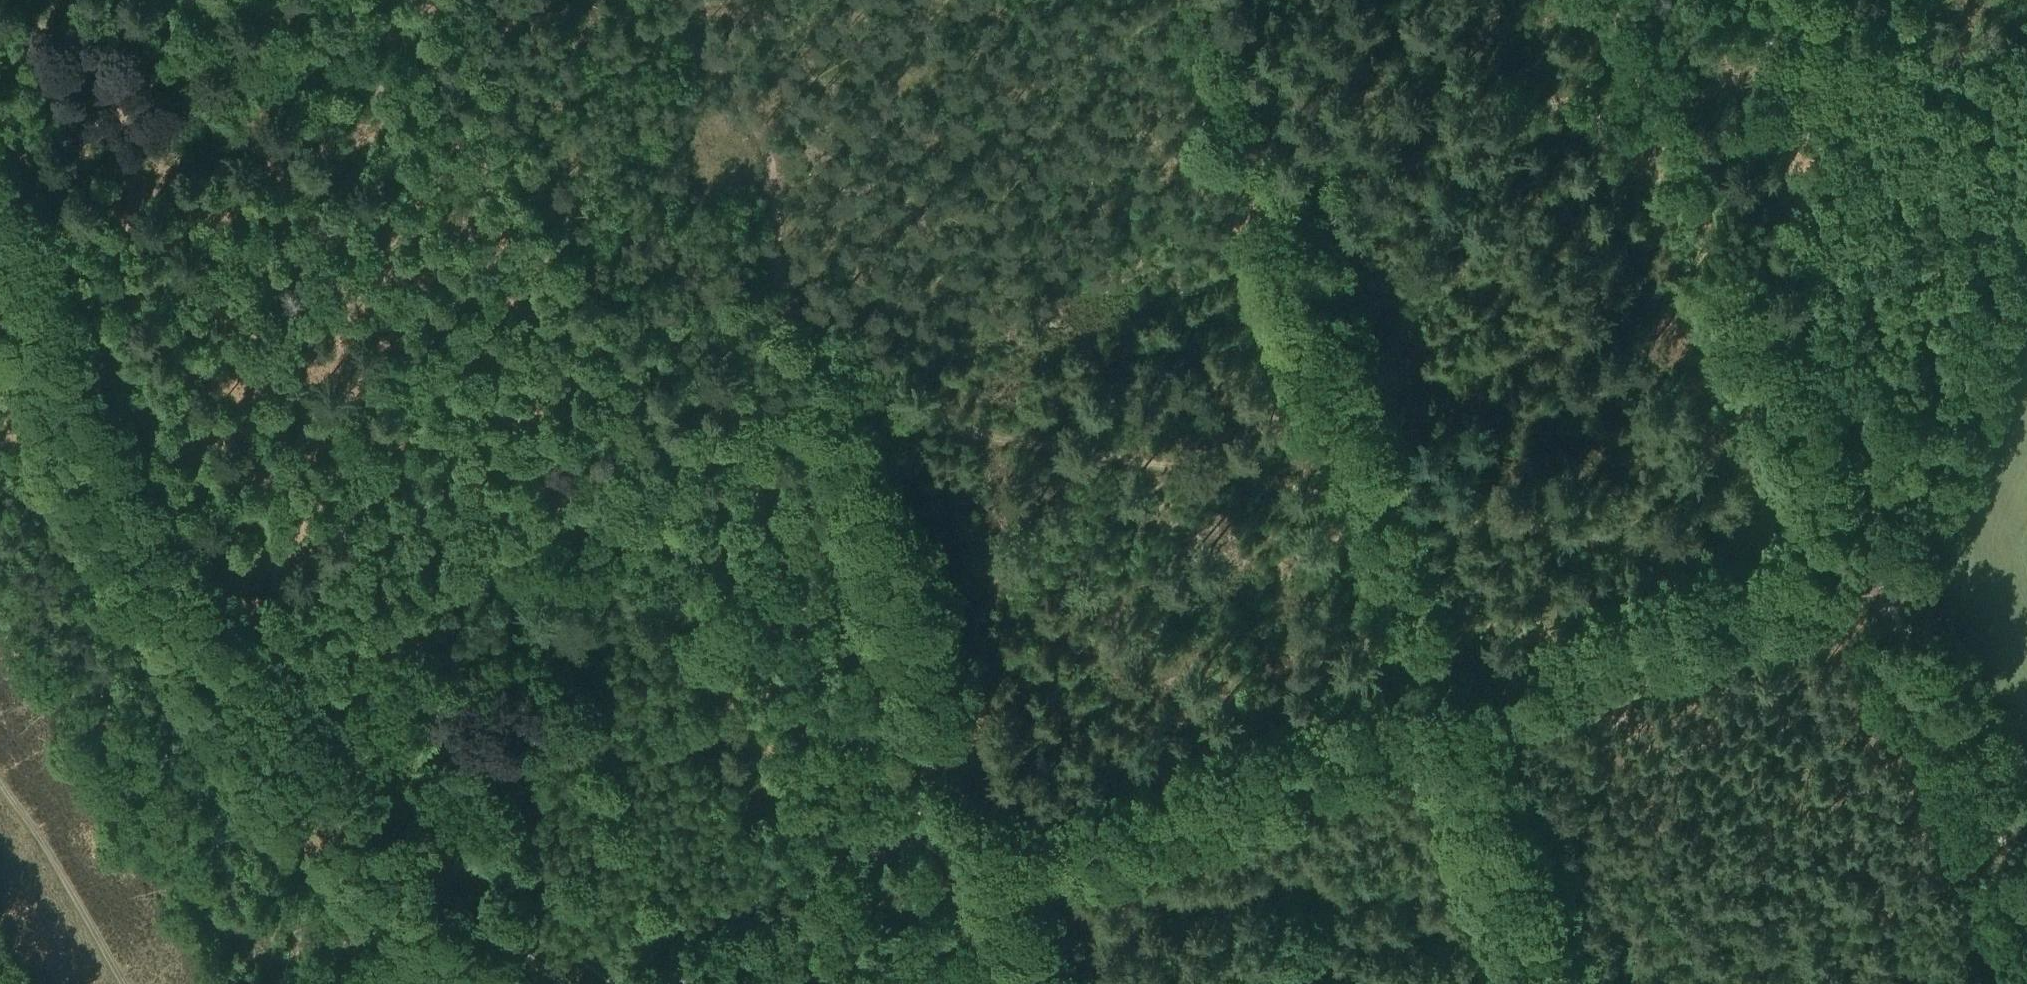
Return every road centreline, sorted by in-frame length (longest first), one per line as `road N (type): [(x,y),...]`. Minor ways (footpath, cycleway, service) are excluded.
road 1 (track): [(339,0),(483,254),(539,314),(632,371),(1802,578)]
road 2 (track): [(1187,0),(1556,983)]
road 3 (track): [(670,0),(697,55),(728,86),(767,148),(780,301),(992,876)]
road 4 (track): [(0,276),(104,507),(180,627),(268,741),(393,869),(567,983)]
road 5 (track): [(1802,578),(992,876)]
road 6 (track): [(1866,556),(1599,0)]
road 7 (track): [(421,0),(395,90),(0,23)]
road 8 (track): [(2026,889),(1866,556)]
road 9 (track): [(689,983),(992,876)]
road 10 (track): [(1866,556),(1903,543),(1922,526),(2026,313)]

